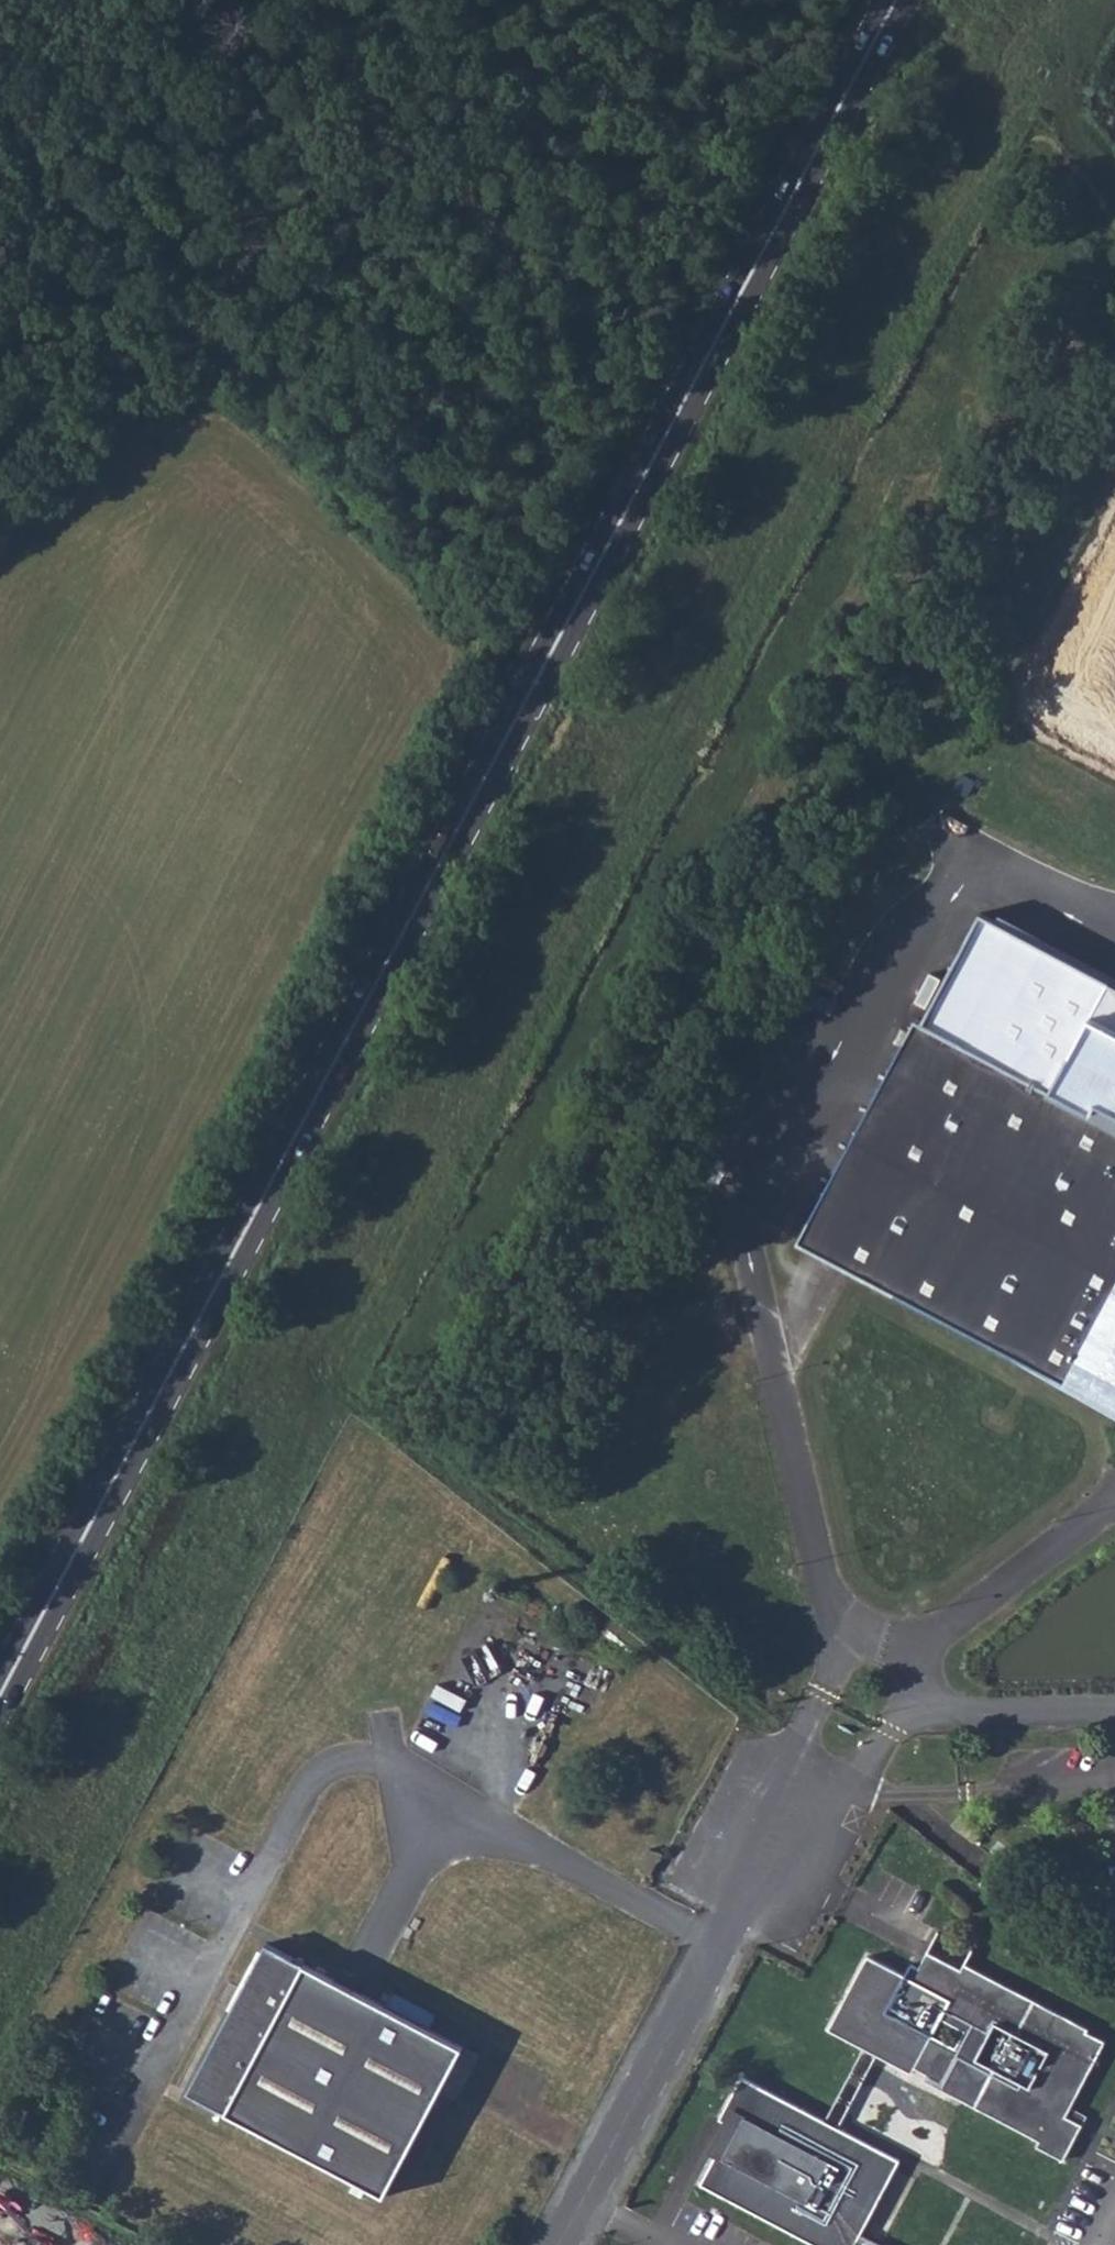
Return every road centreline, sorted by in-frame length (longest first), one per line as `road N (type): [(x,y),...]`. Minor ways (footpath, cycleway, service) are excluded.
road 1 (primary): [(0,1695),(896,0)]
road 2 (unclassified): [(560,2244),(820,1774)]

